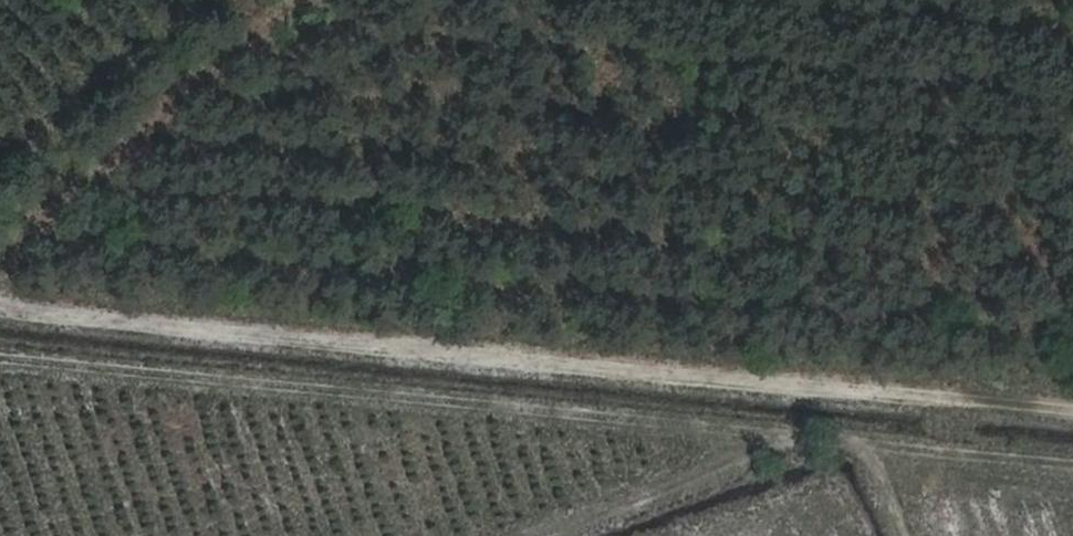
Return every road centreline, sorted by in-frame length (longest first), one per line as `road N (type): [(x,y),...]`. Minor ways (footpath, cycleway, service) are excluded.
road 1 (track): [(1072,466),(0,359)]
road 2 (track): [(1072,412),(0,307)]
road 3 (track): [(525,535),(790,439)]

